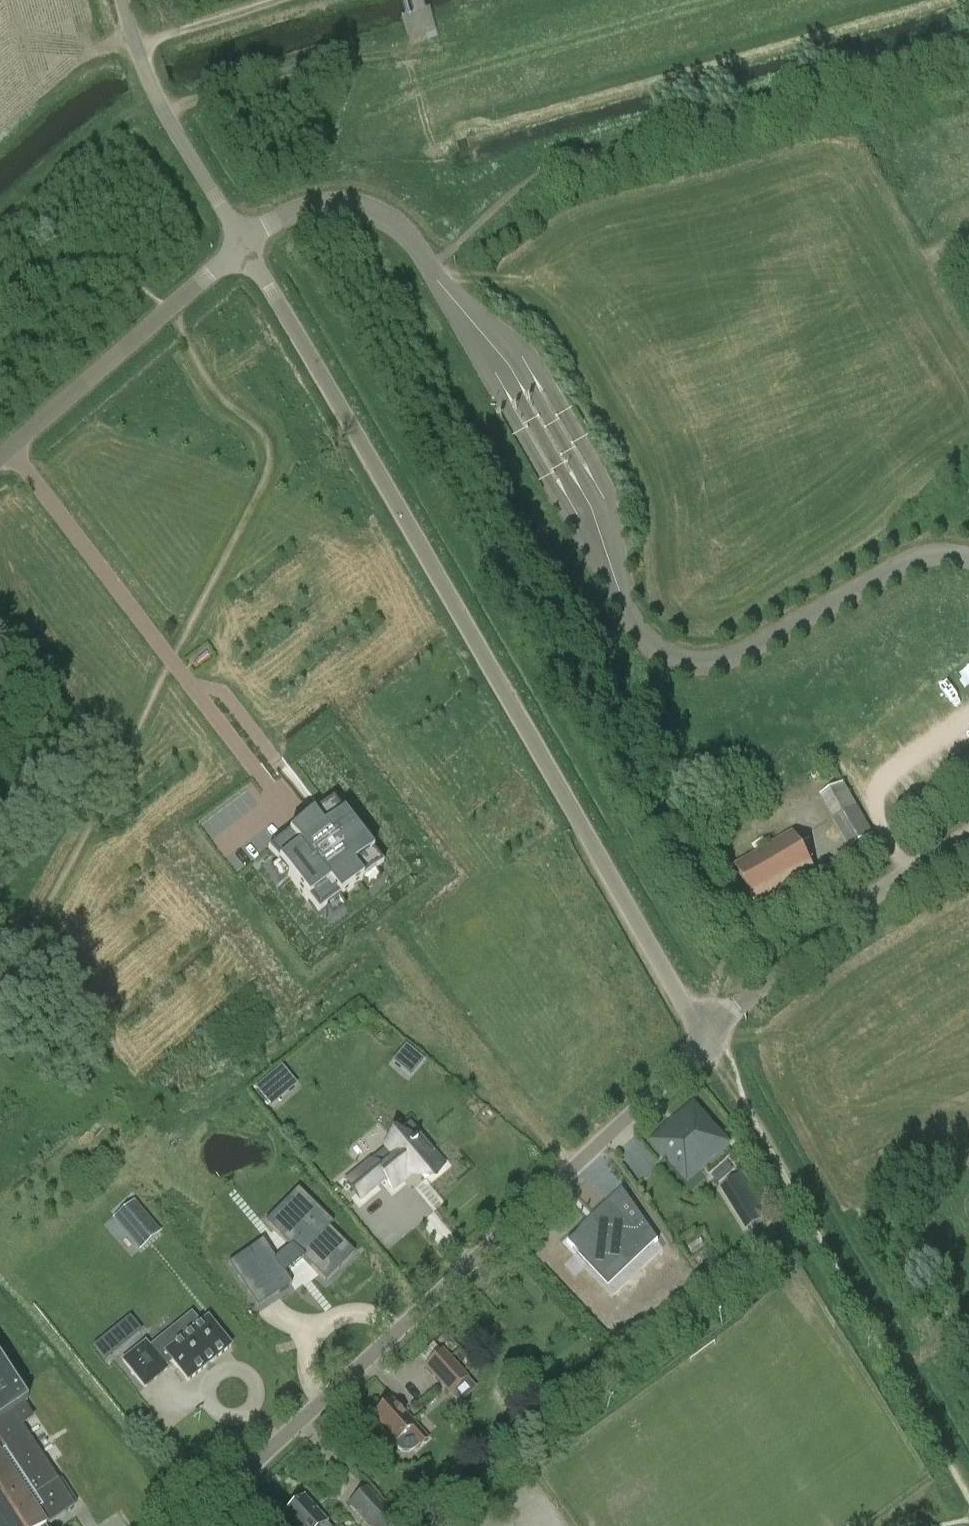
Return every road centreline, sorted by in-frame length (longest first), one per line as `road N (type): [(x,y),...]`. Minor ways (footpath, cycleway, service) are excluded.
road 1 (residential): [(186,1525),(703,1042)]
road 2 (unclassified): [(579,825),(244,243)]
road 3 (track): [(0,223),(113,120),(427,33)]
road 4 (unclassified): [(0,457),(244,243)]
road 5 (unclassified): [(244,243),(162,111),(120,0)]
road 6 (residential): [(703,1042),(579,825)]
road 7 (unclassified): [(431,265),(405,231),(353,205),(299,211),(244,243)]
road 8 (track): [(133,47),(277,0)]

